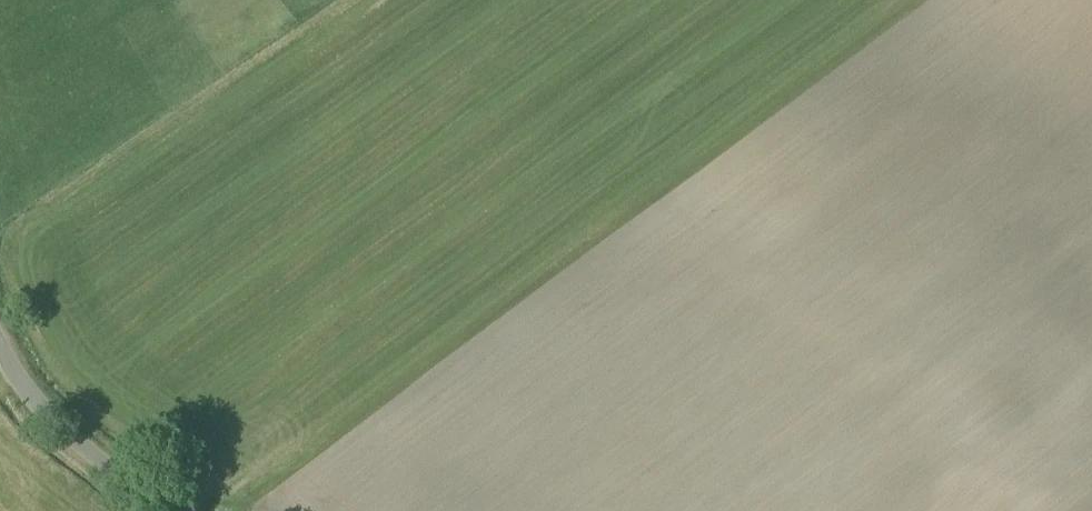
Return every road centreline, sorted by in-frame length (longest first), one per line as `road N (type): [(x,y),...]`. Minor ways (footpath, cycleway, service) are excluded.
road 1 (unclassified): [(163,510),(62,430),(0,350)]

